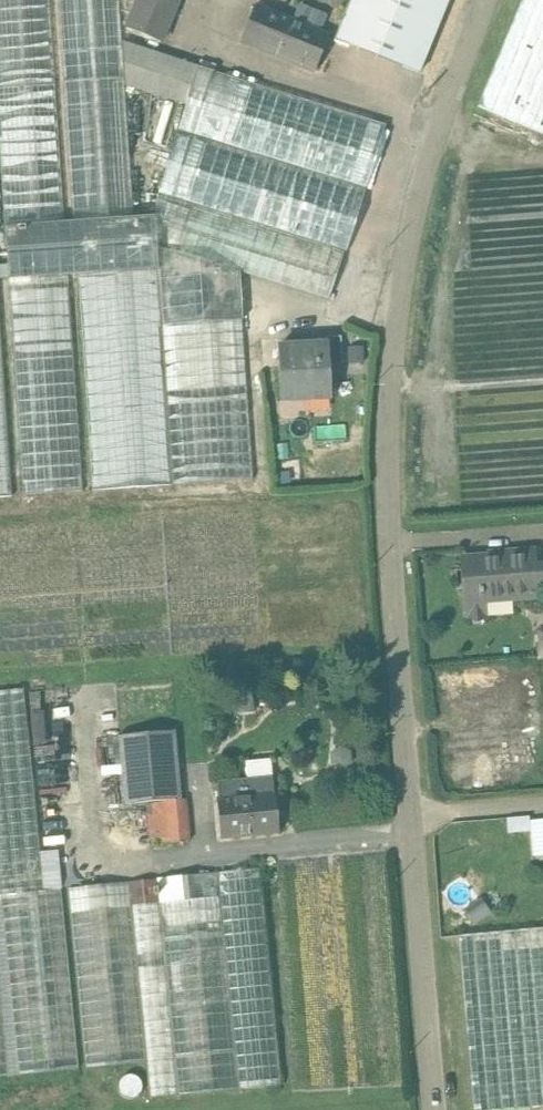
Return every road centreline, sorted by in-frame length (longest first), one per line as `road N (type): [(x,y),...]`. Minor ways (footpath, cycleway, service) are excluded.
road 1 (residential): [(439,1109),(389,459),(393,340),(412,225),(490,0)]

